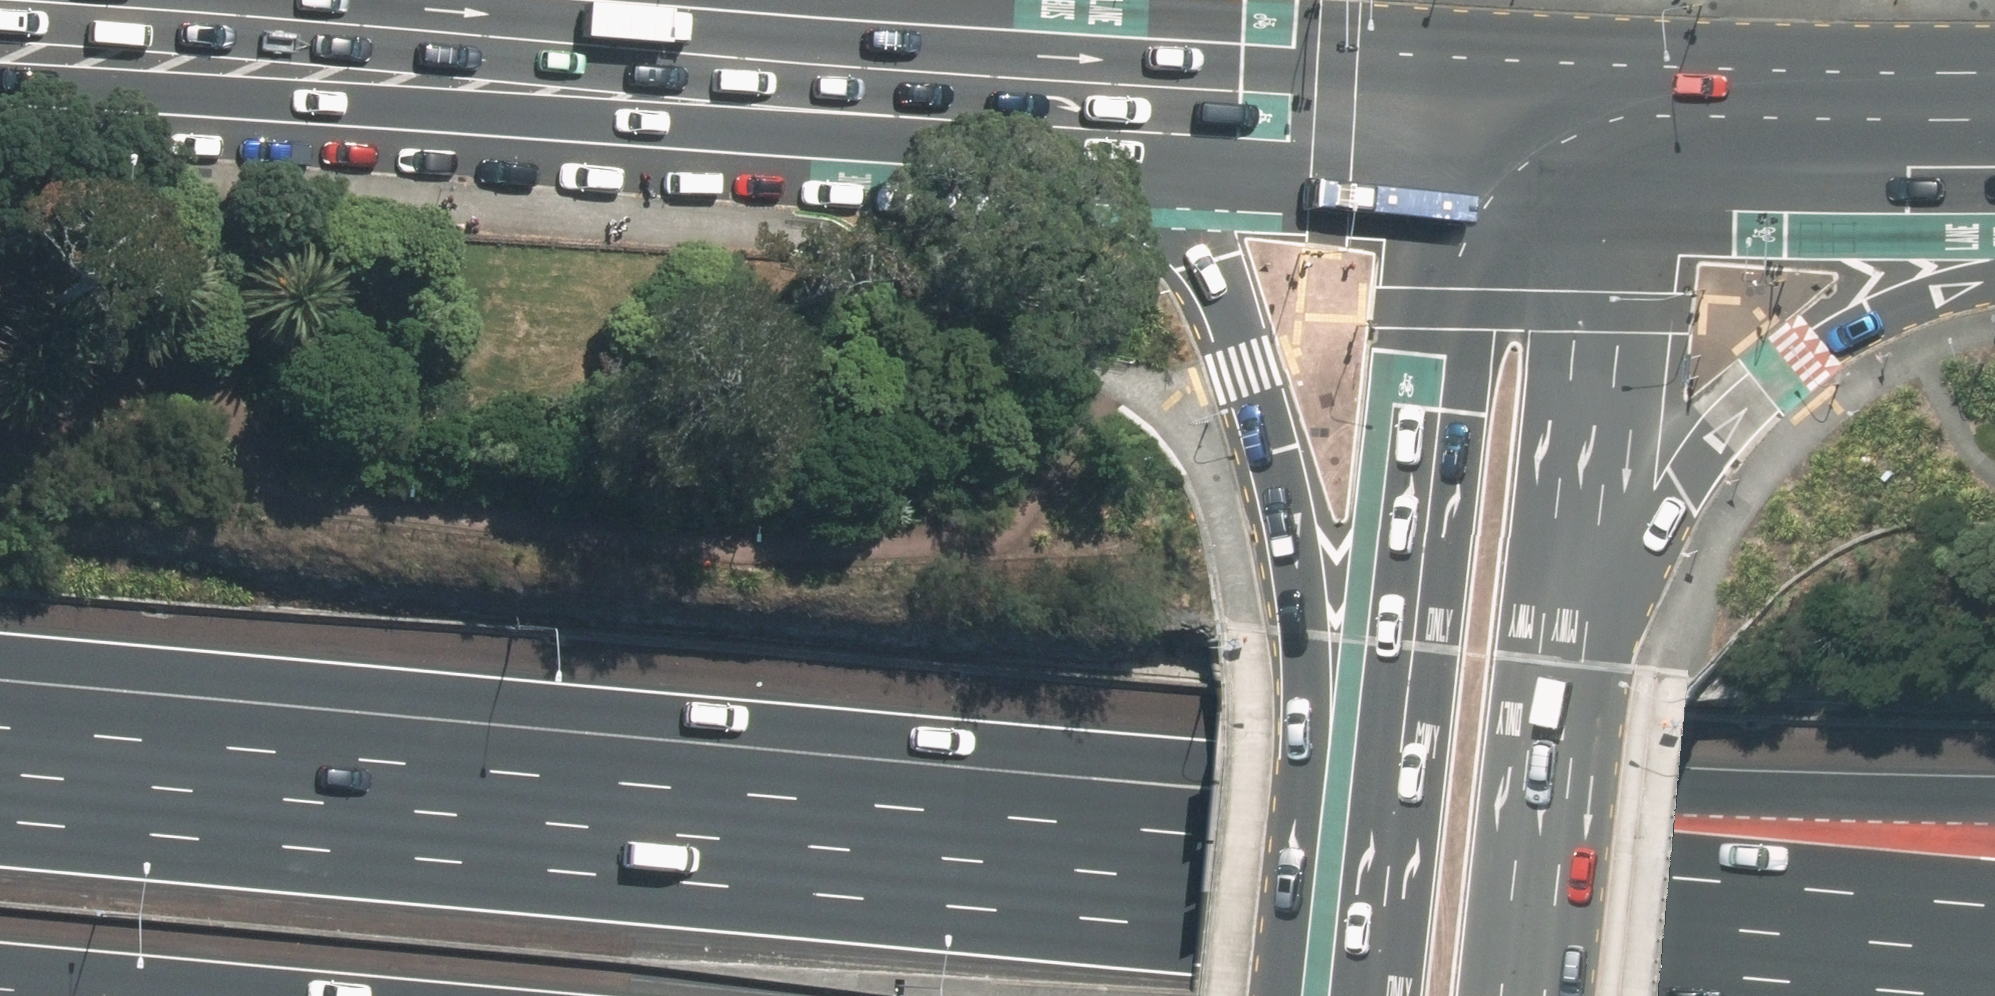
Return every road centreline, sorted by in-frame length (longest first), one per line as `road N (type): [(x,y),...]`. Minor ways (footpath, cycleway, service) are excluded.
road 1 (motorway): [(42,826),(1209,771),(1776,802),(1994,802)]
road 2 (motorway): [(42,826),(1923,995)]
road 3 (primary): [(0,30),(369,2),(994,51),(1453,67)]
road 4 (primary): [(1113,163),(347,117),(0,54)]
road 5 (primary): [(1337,995),(1296,891),(1306,636),(1247,369),(1206,254),(1113,163)]
road 6 (primary): [(1375,995),(1420,646),(1446,169)]
road 7 (primary): [(1994,282),(1872,320),(1791,371),(1680,476),(1563,621)]
road 8 (primary): [(1598,174),(1563,621)]
road 9 (primary): [(1994,176),(1598,174)]
road 10 (primary): [(1602,72),(1994,65)]
road 11 (primary): [(1563,621),(1516,995)]
road 12 (primary): [(1446,169),(1113,163)]
road 13 (primary): [(1598,174),(1446,169)]
road 14 (primary): [(1453,67),(1602,72)]

